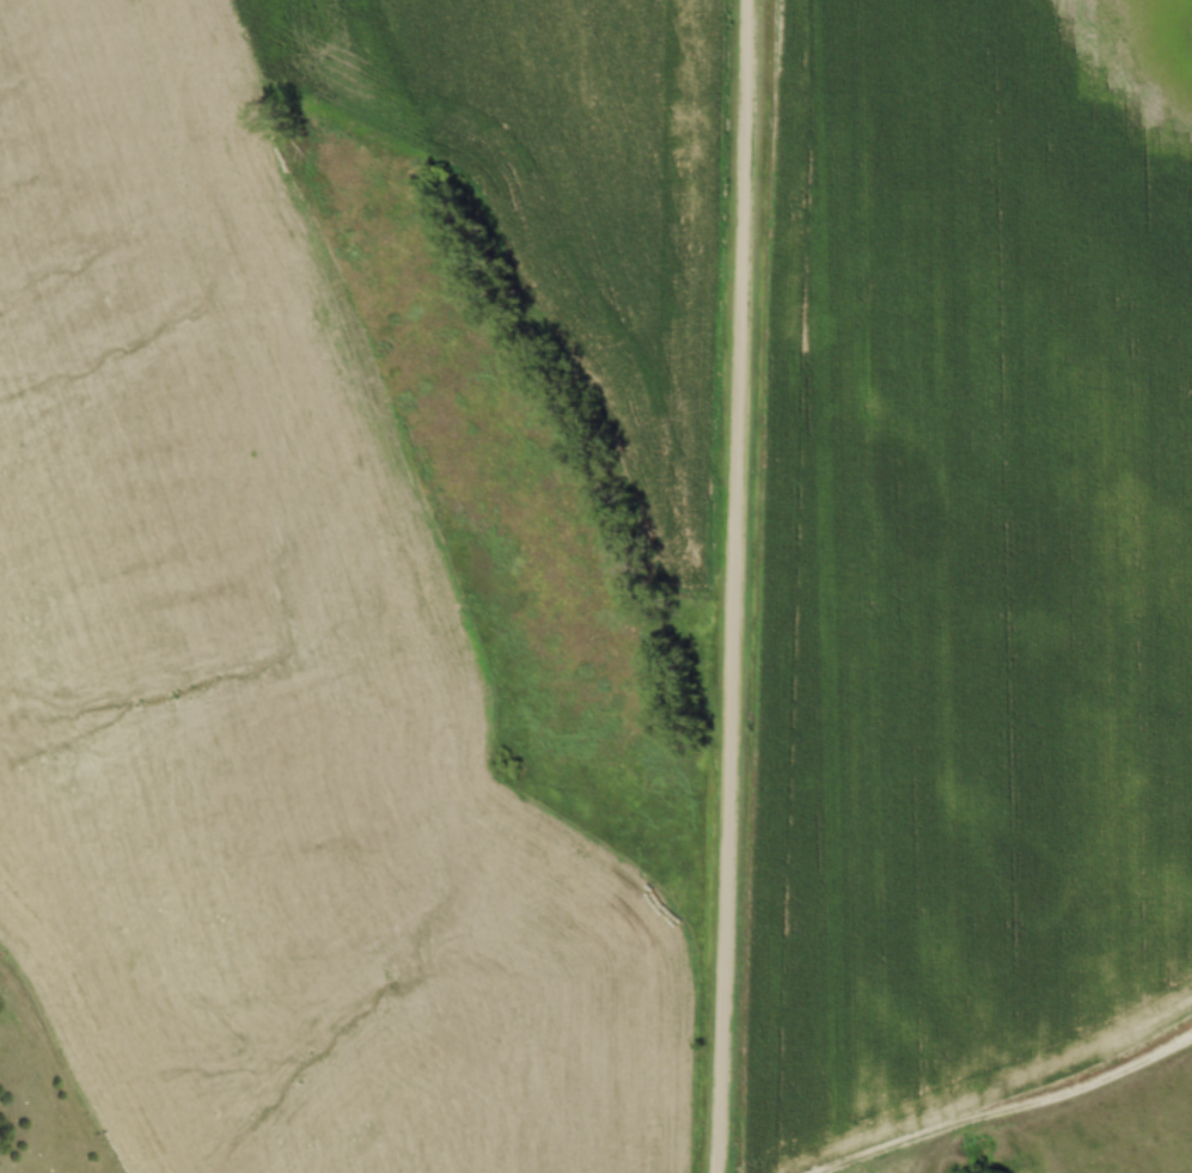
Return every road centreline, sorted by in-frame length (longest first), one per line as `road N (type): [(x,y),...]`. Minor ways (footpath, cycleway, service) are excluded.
road 1 (residential): [(720,1172),(748,0)]

